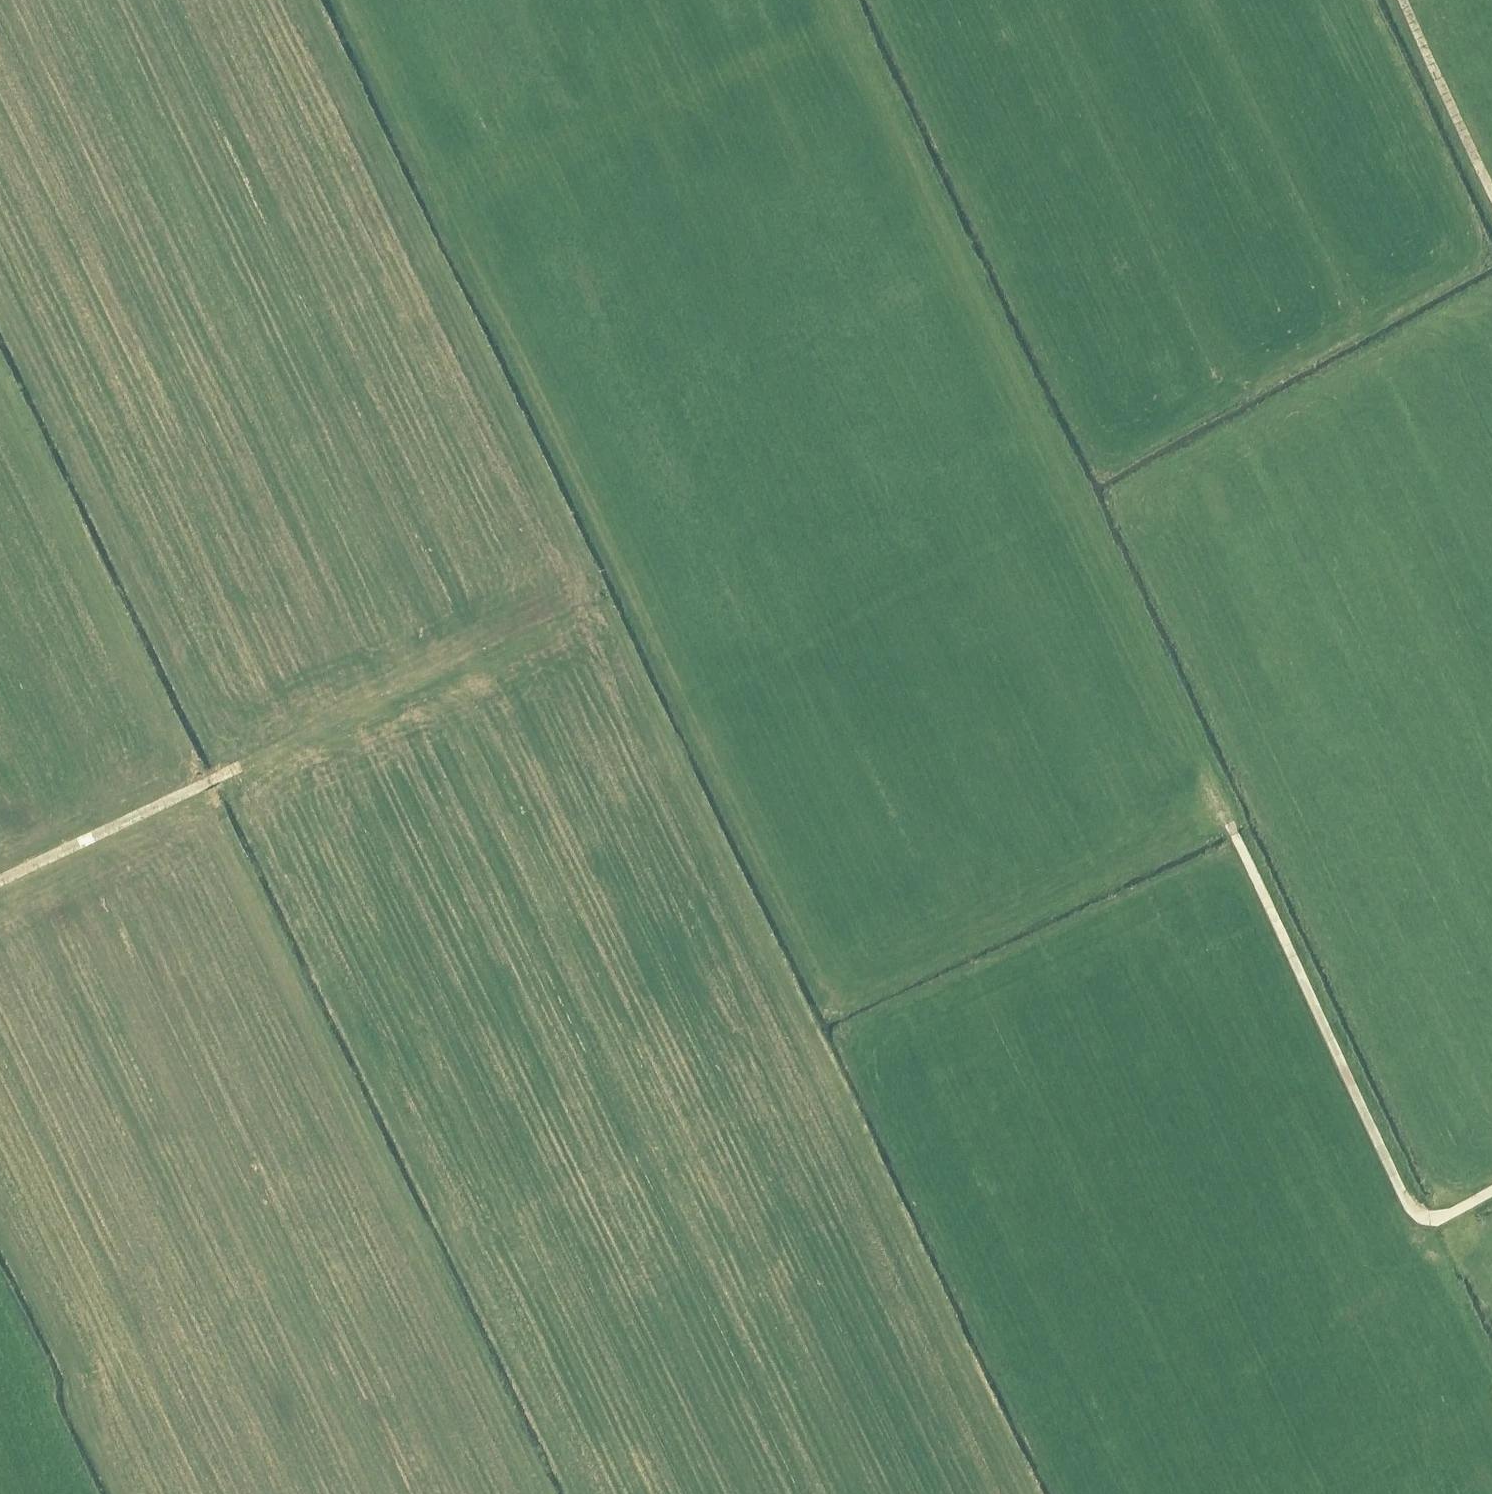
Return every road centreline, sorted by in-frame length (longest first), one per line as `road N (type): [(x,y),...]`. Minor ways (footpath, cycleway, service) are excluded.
road 1 (track): [(1237,840),(1407,1206),(1439,1217),(1491,1191)]
road 2 (track): [(1491,191),(1403,0)]

